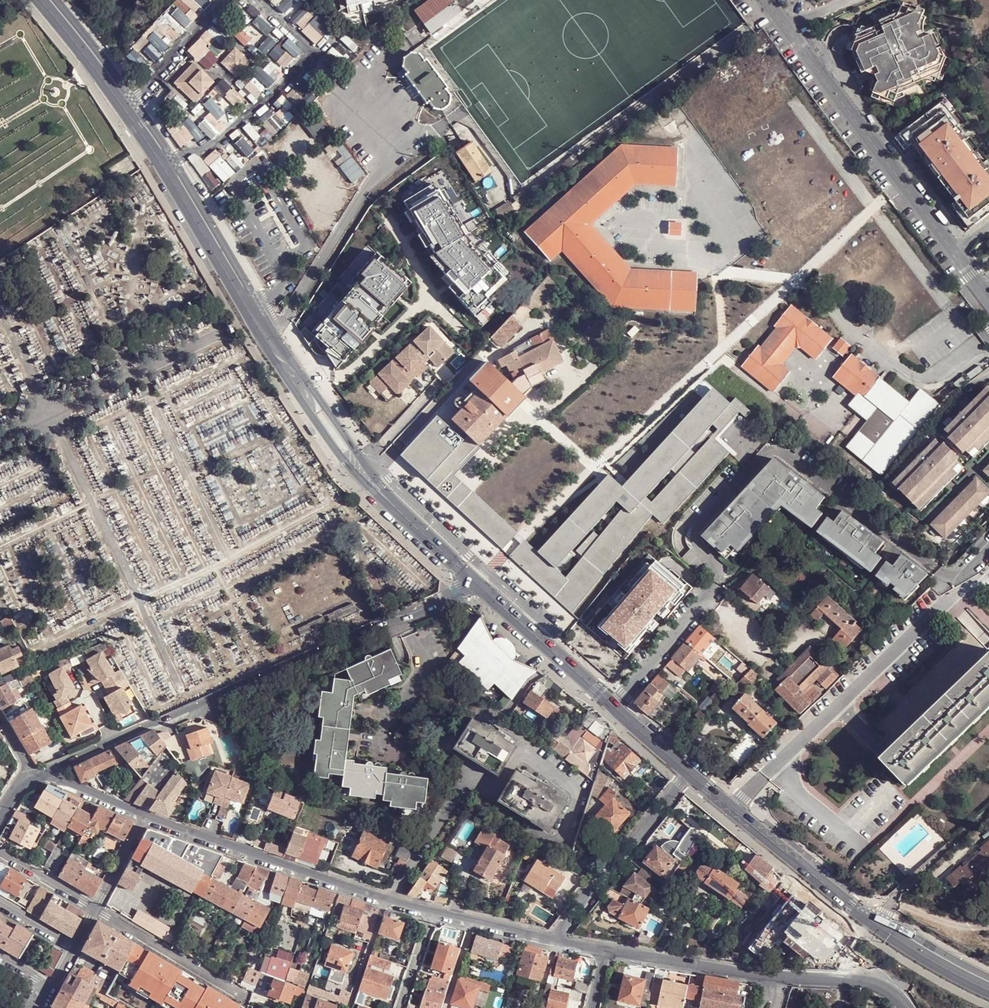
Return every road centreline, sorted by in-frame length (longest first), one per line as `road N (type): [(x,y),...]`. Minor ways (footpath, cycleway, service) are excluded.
road 1 (primary): [(304,391),(163,165),(44,0)]
road 2 (tertiary): [(46,773),(470,579)]
road 3 (residential): [(988,299),(785,30)]
road 4 (residential): [(907,1007),(888,985),(870,980),(786,976),(611,949)]
road 5 (residential): [(148,816),(387,896)]
road 6 (primary): [(877,925),(688,772)]
road 7 (residential): [(548,940),(688,772)]
road 8 (primary): [(615,707),(470,579)]
road 9 (residential): [(247,1000),(94,912)]
road 10 (residential): [(615,707),(718,584)]
road 11 (primary): [(470,579),(371,482)]
road 12 (primary): [(988,992),(877,925)]

